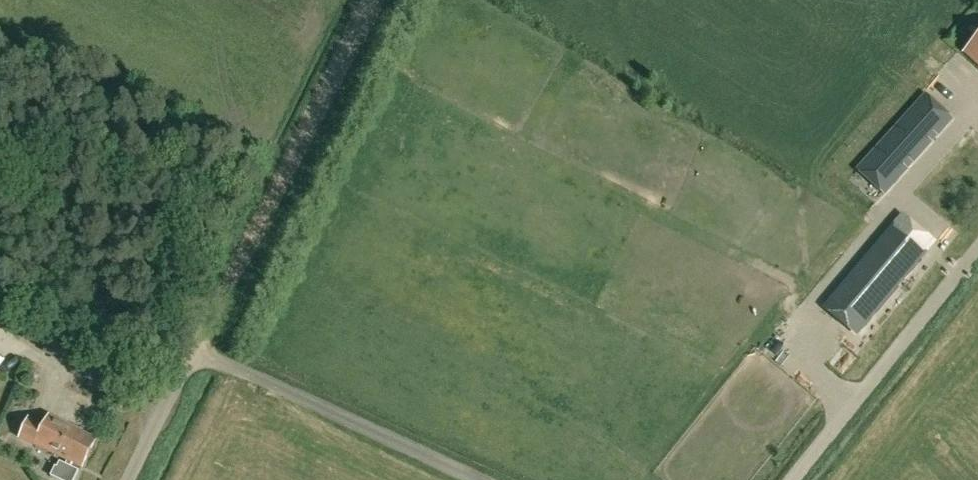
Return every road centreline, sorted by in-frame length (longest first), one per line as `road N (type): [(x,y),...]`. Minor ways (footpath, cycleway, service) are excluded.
road 1 (track): [(195,352),(367,0)]
road 2 (unclassified): [(129,479),(195,352)]

